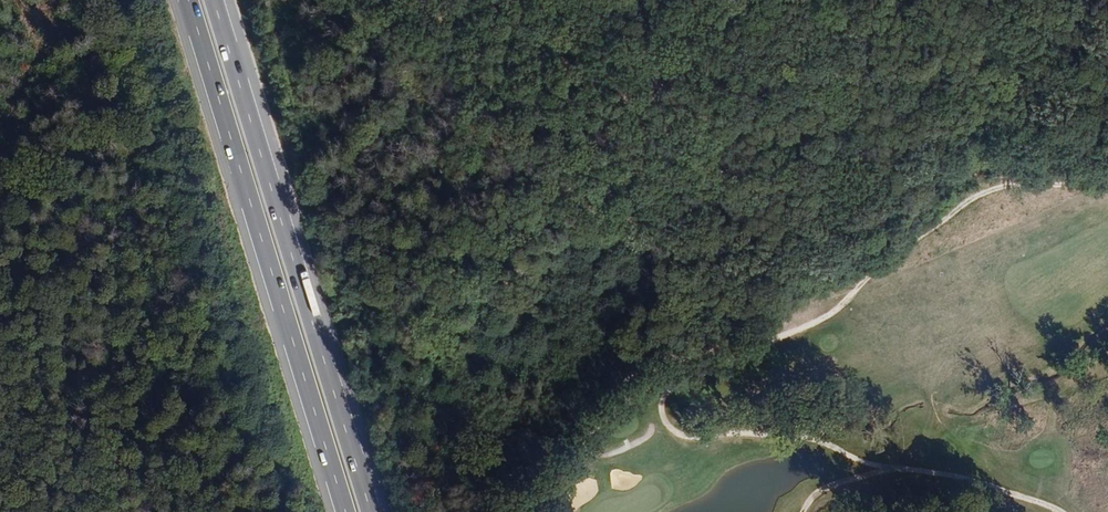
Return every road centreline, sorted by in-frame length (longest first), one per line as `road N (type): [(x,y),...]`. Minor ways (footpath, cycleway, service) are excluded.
road 1 (motorway): [(371,511),(213,0)]
road 2 (motorway): [(189,0),(346,511)]
road 3 (track): [(458,511),(740,304),(889,239)]
road 4 (track): [(1107,156),(1033,161),(975,176),(889,239)]

